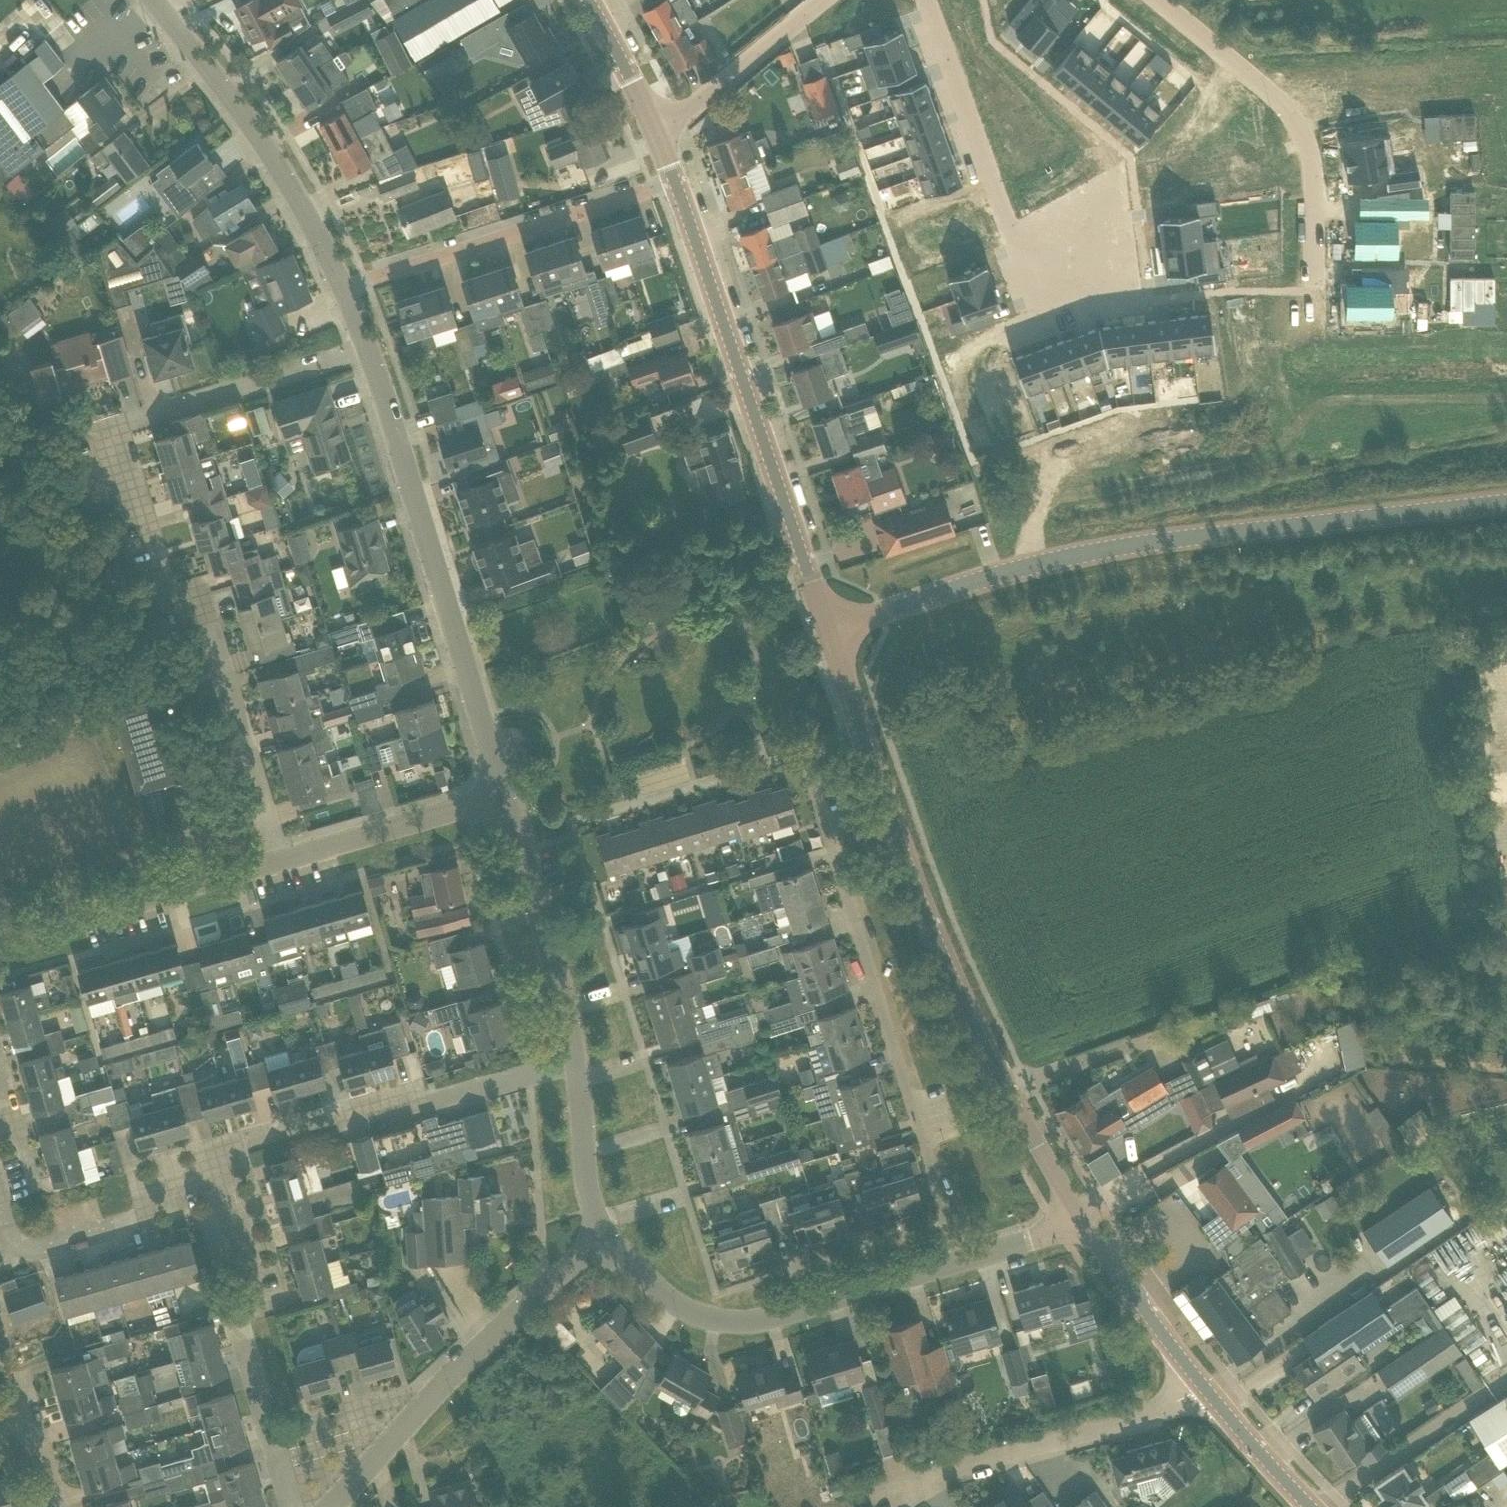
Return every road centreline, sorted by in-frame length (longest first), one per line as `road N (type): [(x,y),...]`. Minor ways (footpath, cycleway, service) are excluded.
road 1 (residential): [(274,863),(217,645),(198,614),(170,610),(145,579),(113,450),(127,423),(368,357)]
road 2 (tertiary): [(1506,501),(1098,550),(829,631)]
road 3 (tertiary): [(1081,1217),(1011,1091),(923,900),(829,631)]
road 4 (residential): [(1081,1217),(1037,1245),(759,1321),(716,1321),(677,1305),(610,1241)]
road 5 (tertiary): [(829,631),(680,180)]
road 6 (residential): [(508,799),(368,357)]
road 7 (residential): [(229,1179),(142,1199),(147,1224),(31,1256),(11,1243),(3,1216),(0,1088)]
road 8 (residential): [(229,1179),(223,1152),(364,1111),(396,1112),(574,1066)]
road 9 (residential): [(329,1506),(463,1365),(610,1241)]
road 10 (residential): [(341,290),(680,180)]
road 11 (residential): [(286,1506),(234,1308),(261,1289),(229,1179)]
road 12 (unclassified): [(876,1506),(1172,1411),(1206,1388)]
road 13 (residential): [(341,290),(296,196),(148,0)]
road 14 (residential): [(1160,0),(1299,124),(1312,160),(1315,282)]
road 15 (residential): [(1010,239),(1042,330),(1130,301),(1113,179)]
road 16 (residential): [(274,863),(0,939)]
road 17 (residential): [(574,1066),(508,799)]
road 18 (residential): [(928,0),(1010,239)]
road 19 (residential): [(508,799),(274,863)]
road 20 (tertiary): [(1206,1388),(1081,1217)]
road 21 (unclassified): [(658,130),(817,0)]
road 22 (residential): [(610,1241),(592,1210),(574,1066)]
road 23 (tertiary): [(1311,1506),(1206,1388)]
road 24 (tertiary): [(658,130),(588,0)]

